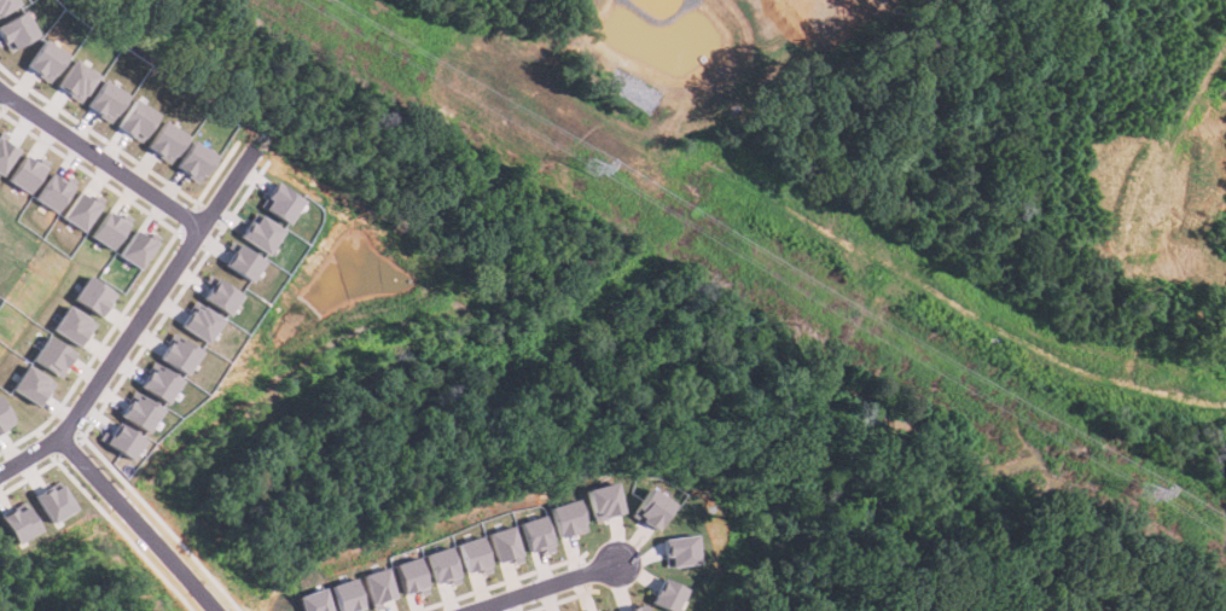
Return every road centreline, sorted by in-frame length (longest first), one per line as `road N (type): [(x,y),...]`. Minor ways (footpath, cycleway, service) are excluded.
road 1 (residential): [(257,156),(68,431),(0,474)]
road 2 (residential): [(0,88),(201,232)]
road 3 (residential): [(60,438),(218,610)]
road 4 (residential): [(478,610),(621,564)]

